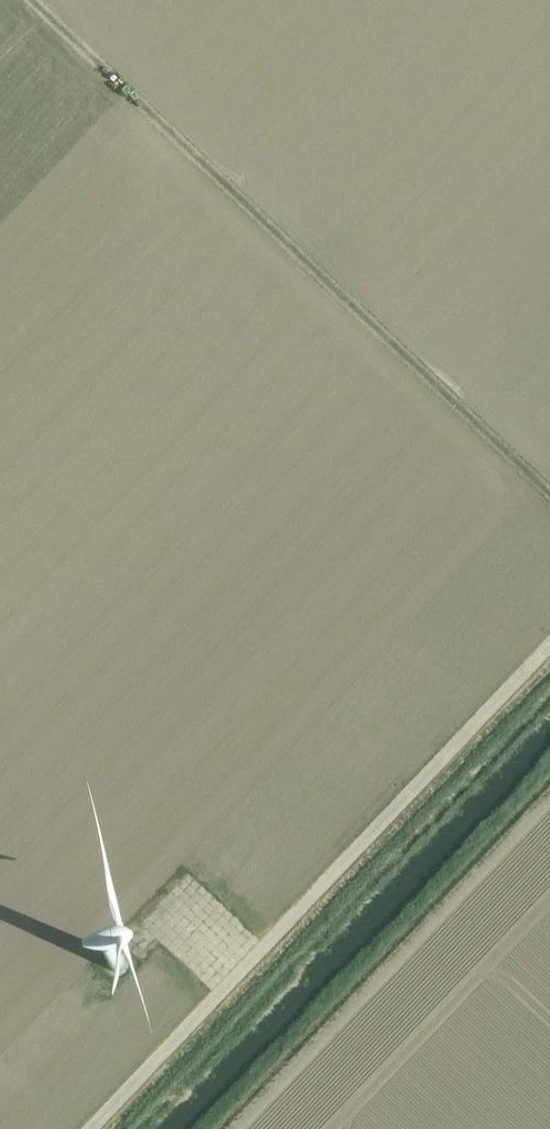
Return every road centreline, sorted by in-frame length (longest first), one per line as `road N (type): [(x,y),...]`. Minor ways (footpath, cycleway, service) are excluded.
road 1 (track): [(549,642),(88,1128)]

